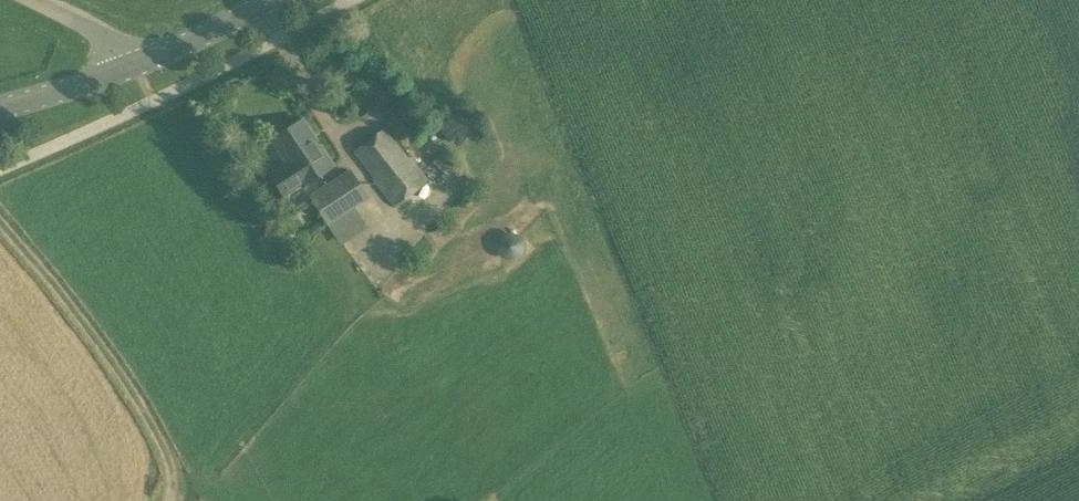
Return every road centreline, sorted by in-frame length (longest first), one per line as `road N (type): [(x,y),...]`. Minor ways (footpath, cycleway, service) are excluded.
road 1 (track): [(171,500),(171,458),(123,368),(0,219)]
road 2 (tertiary): [(136,65),(273,0)]
road 3 (tertiary): [(0,108),(136,65)]
road 4 (unclassified): [(32,0),(111,40),(136,65)]

